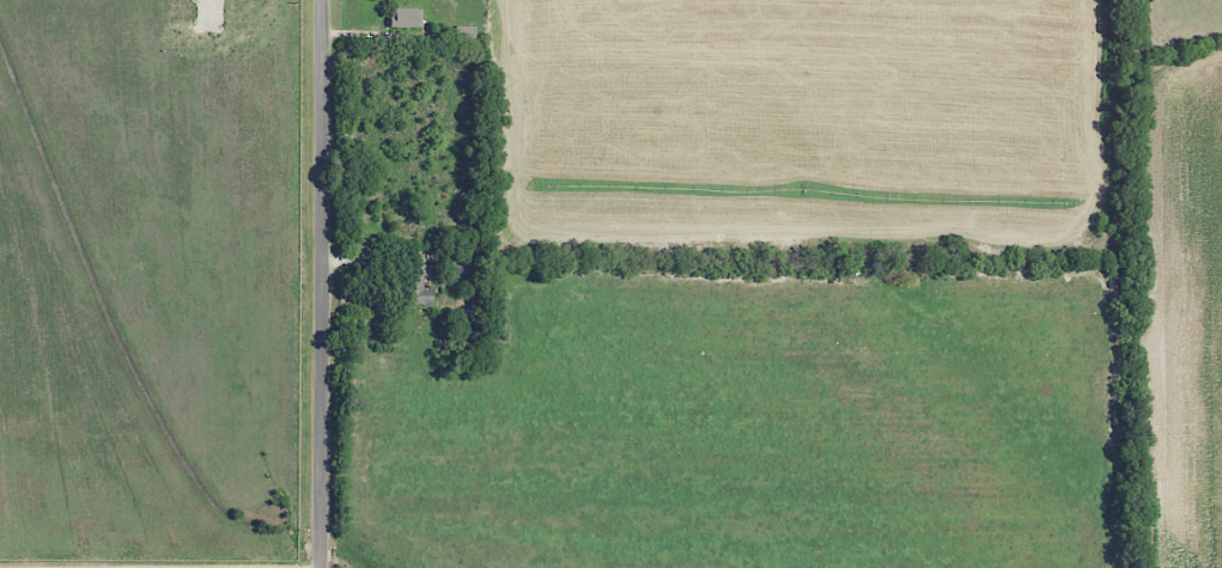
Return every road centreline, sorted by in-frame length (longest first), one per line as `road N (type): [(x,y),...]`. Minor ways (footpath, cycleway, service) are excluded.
road 1 (residential): [(320,567),(321,0)]

